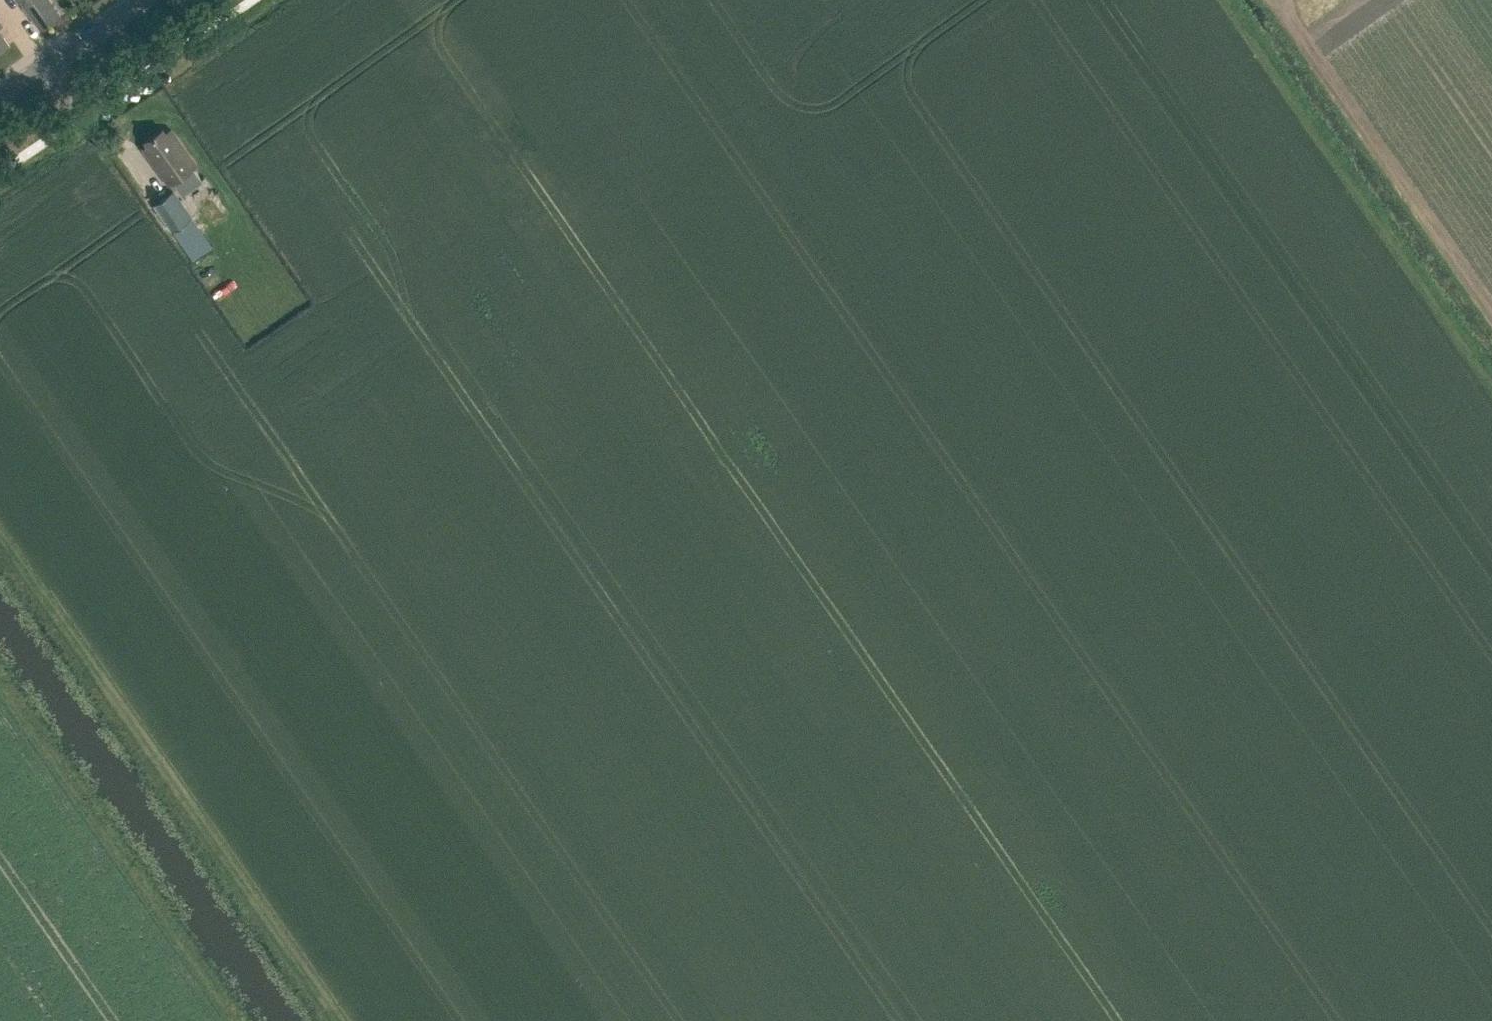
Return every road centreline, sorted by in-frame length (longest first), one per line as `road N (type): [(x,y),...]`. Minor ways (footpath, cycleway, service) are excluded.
road 1 (track): [(1287,0),(1301,36),(1491,310)]
road 2 (tertiary): [(0,98),(141,0)]

